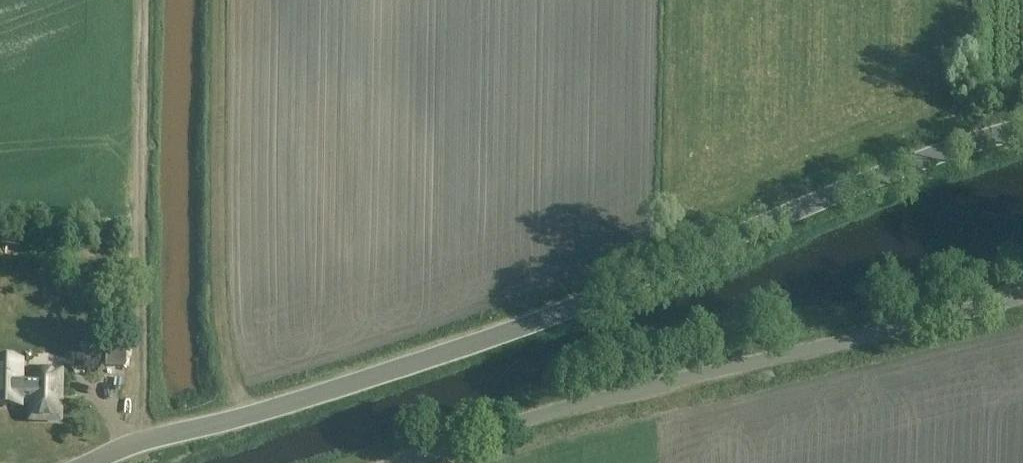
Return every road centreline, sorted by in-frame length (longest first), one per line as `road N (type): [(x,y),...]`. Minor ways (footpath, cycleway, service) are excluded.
road 1 (unclassified): [(89,462),(128,444),(260,412),(479,342),(889,171),(1022,127)]
road 2 (unclassified): [(396,462),(651,385),(1022,289)]
road 3 (track): [(142,440),(144,0)]

